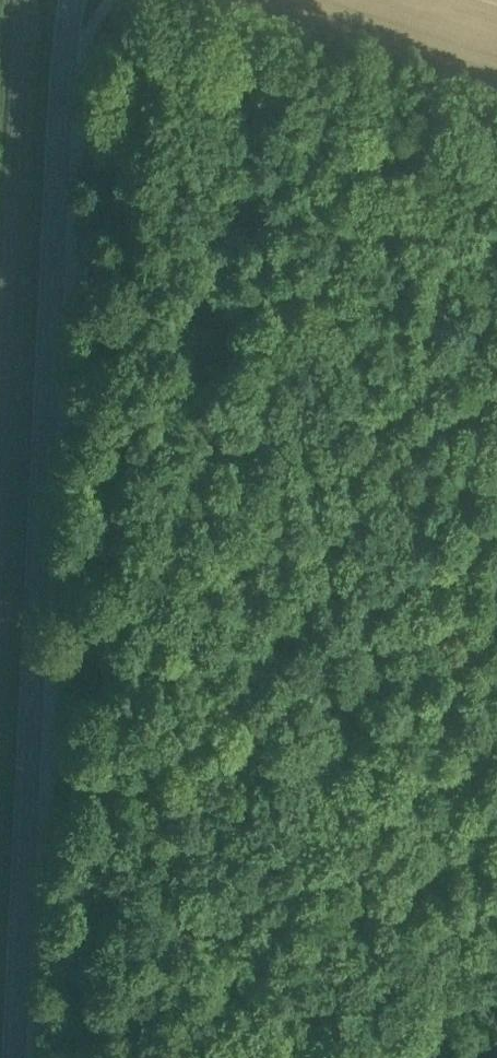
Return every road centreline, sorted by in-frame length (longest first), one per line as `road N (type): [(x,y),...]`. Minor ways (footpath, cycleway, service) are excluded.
road 1 (tertiary): [(15,1057),(58,135),(73,0)]
road 2 (track): [(136,25),(132,278),(100,617),(82,1057)]
road 3 (track): [(496,149),(106,15)]

